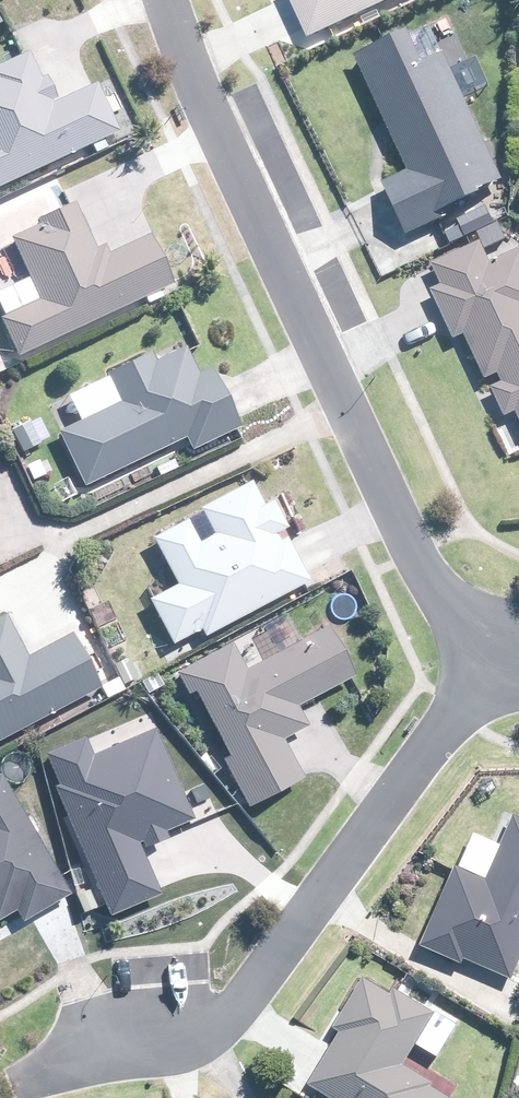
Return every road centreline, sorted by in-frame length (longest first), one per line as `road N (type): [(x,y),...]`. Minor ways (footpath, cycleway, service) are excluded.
road 1 (residential): [(497,648),(451,606),(408,546),(162,0)]
road 2 (residential): [(10,1086),(173,1035),(238,993),(497,648)]

